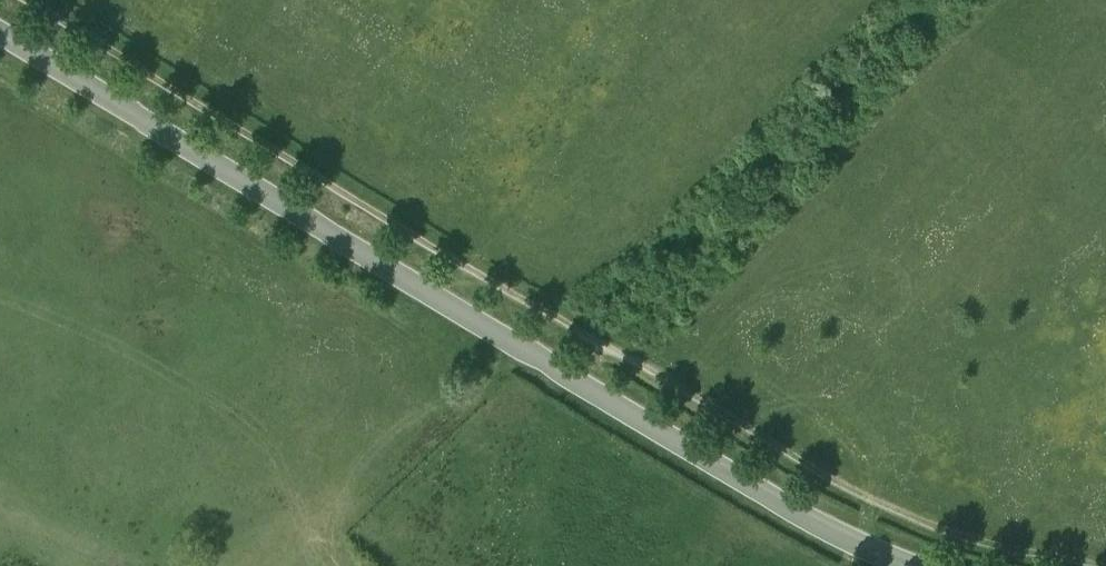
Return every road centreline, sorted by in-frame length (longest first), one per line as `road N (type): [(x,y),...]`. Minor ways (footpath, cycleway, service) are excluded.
road 1 (track): [(36,0),(835,476),(935,522),(1105,562)]
road 2 (unclassified): [(0,29),(640,410),(788,514),(929,565)]

